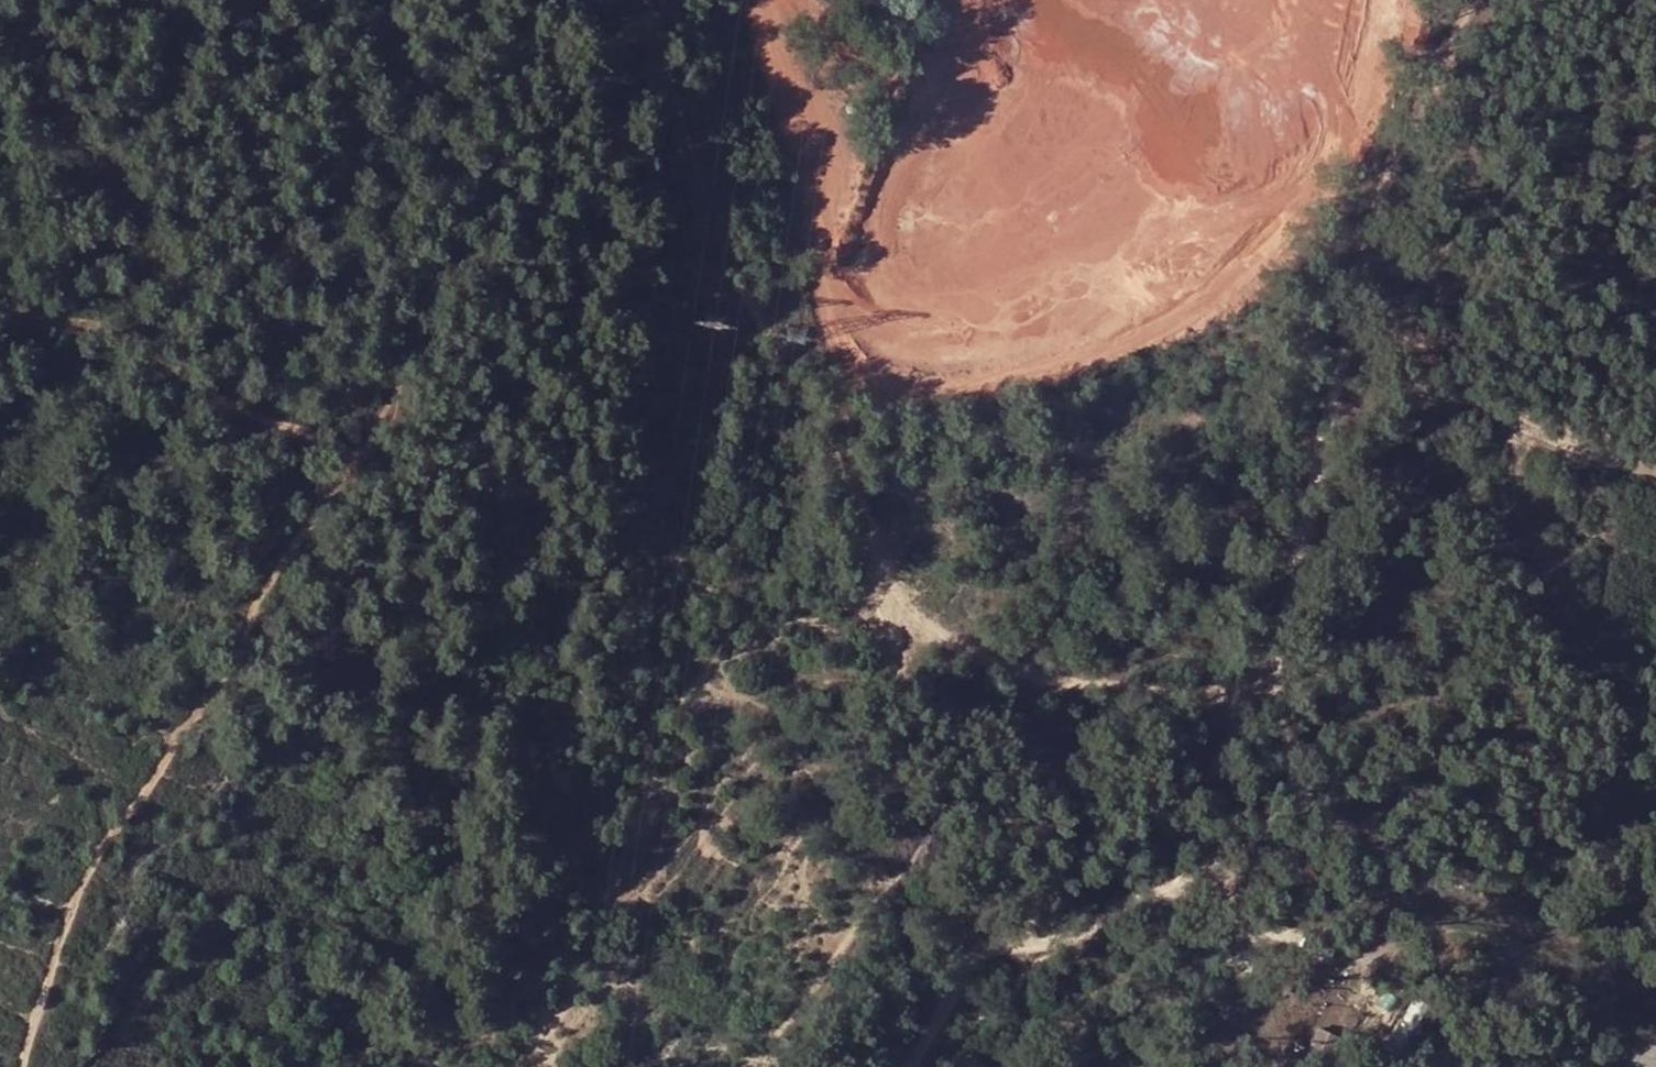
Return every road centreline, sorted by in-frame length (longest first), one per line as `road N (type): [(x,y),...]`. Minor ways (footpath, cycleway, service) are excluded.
road 1 (track): [(22,1066),(74,880),(349,463),(323,443),(86,331),(0,307)]
road 2 (track): [(1655,473),(1516,441)]

